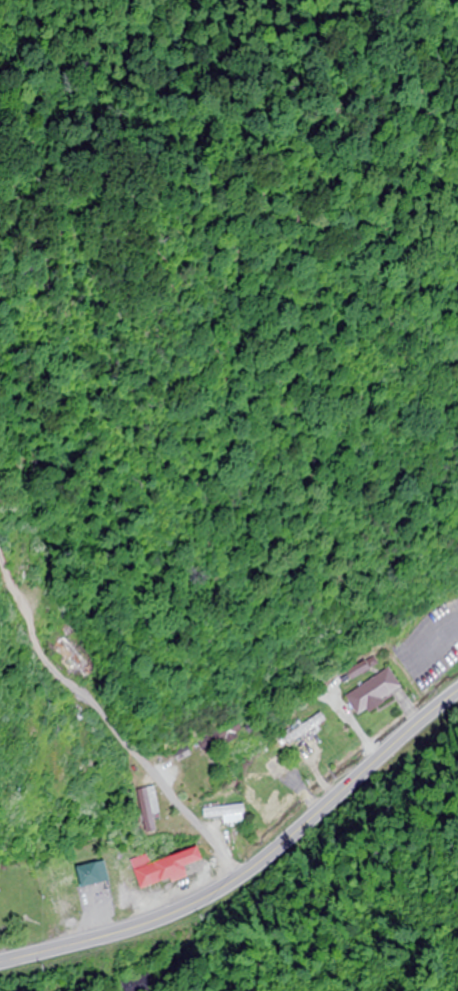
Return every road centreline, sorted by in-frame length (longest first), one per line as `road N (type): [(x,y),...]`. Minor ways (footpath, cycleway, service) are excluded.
road 1 (primary): [(457,698),(206,899),(0,961)]
road 2 (residential): [(241,876),(63,675)]

